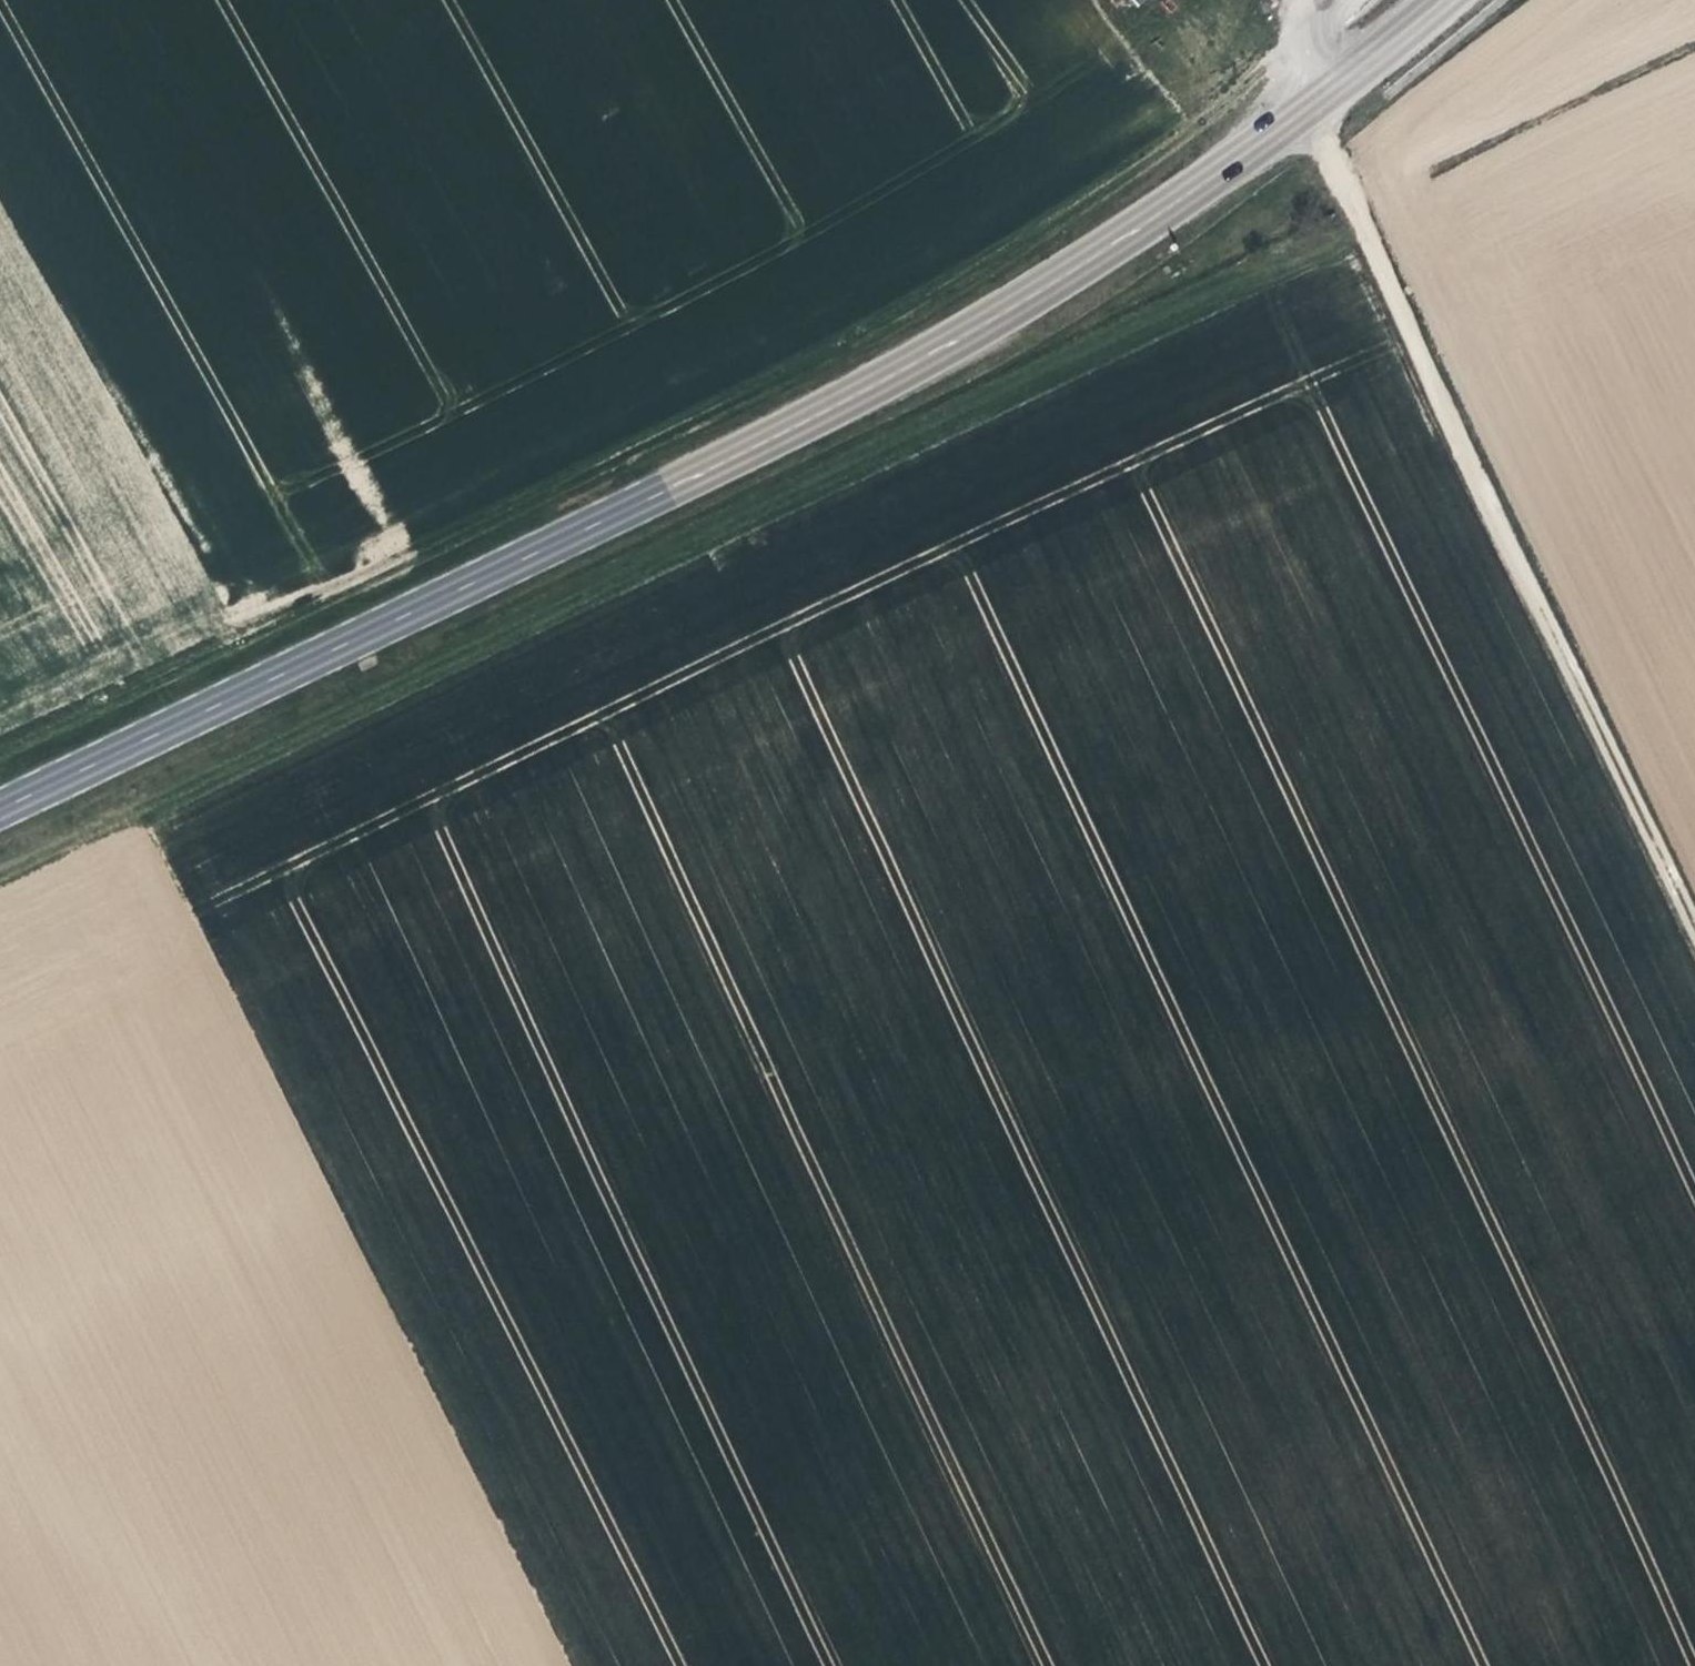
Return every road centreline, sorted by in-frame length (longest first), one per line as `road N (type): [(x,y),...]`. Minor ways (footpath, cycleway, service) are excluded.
road 1 (secondary): [(1435,0),(1316,102),(1103,251),(958,340),(0,807)]
road 2 (track): [(1694,914),(1324,143),(1312,54),(1349,0)]

